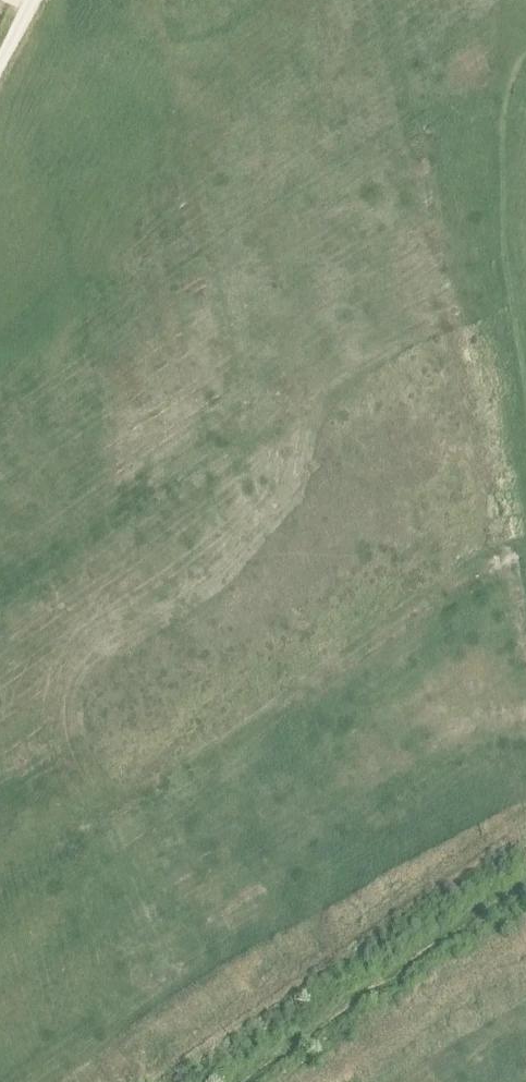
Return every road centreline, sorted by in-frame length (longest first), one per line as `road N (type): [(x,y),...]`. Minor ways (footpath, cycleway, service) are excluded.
road 1 (track): [(525,881),(222,1081)]
road 2 (track): [(525,48),(497,151),(525,396)]

